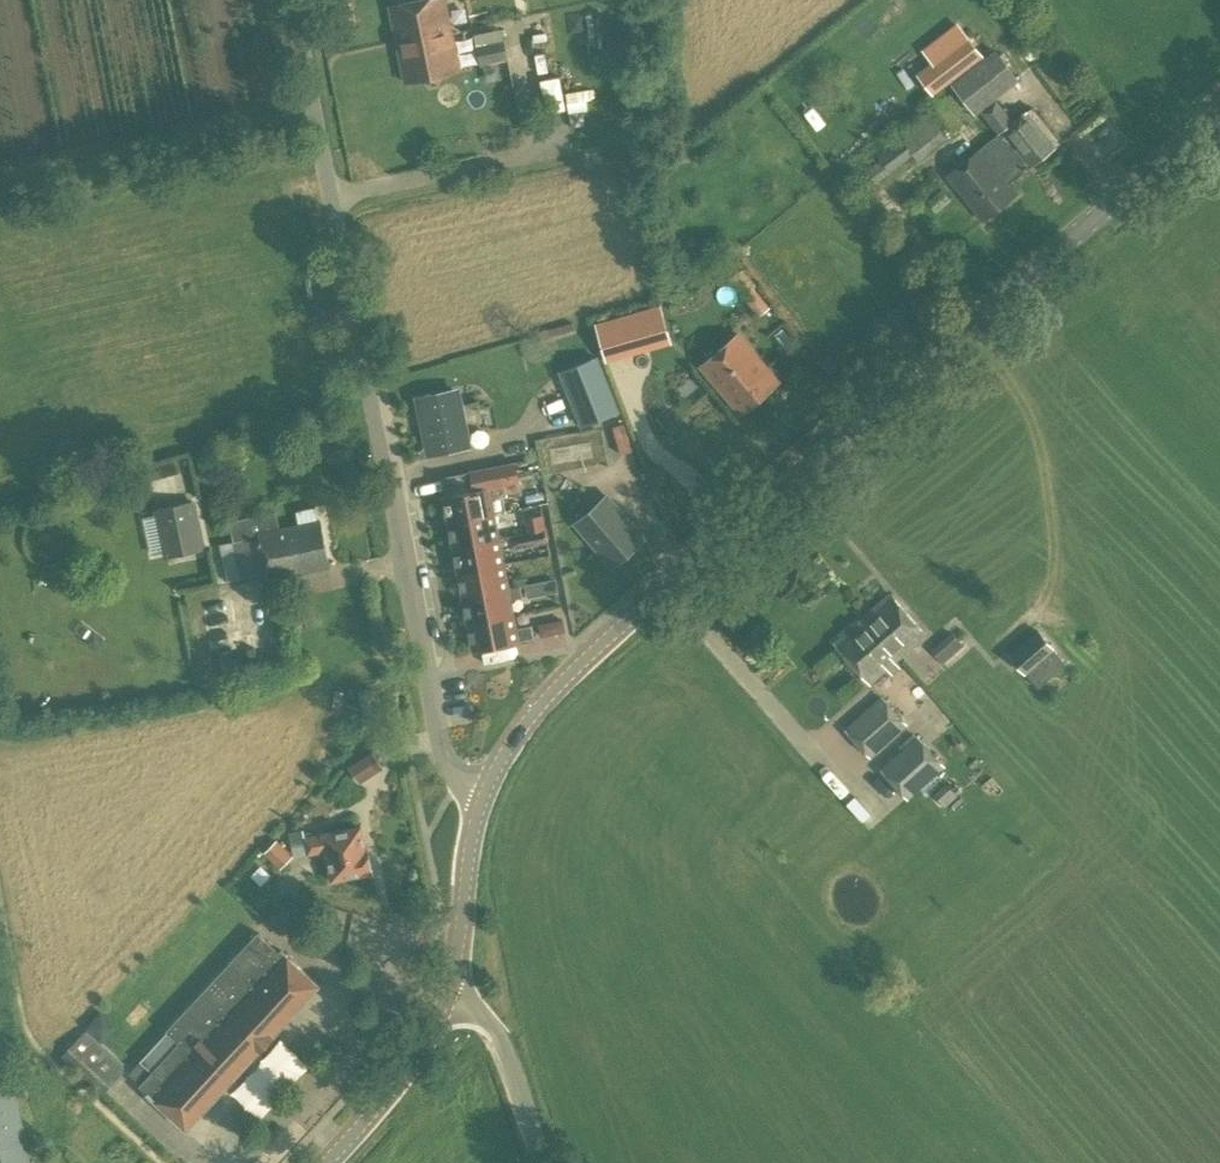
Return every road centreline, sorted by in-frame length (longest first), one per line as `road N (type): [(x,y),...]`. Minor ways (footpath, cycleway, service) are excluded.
road 1 (tertiary): [(1219,108),(577,666),(515,737),(485,795)]
road 2 (unclassified): [(291,0),(445,764),(459,784),(485,795)]
road 3 (tertiary): [(443,993),(419,1049),(322,1162)]
road 4 (unclassified): [(545,1162),(500,1036),(443,993)]
road 5 (tertiary): [(485,795),(443,993)]

